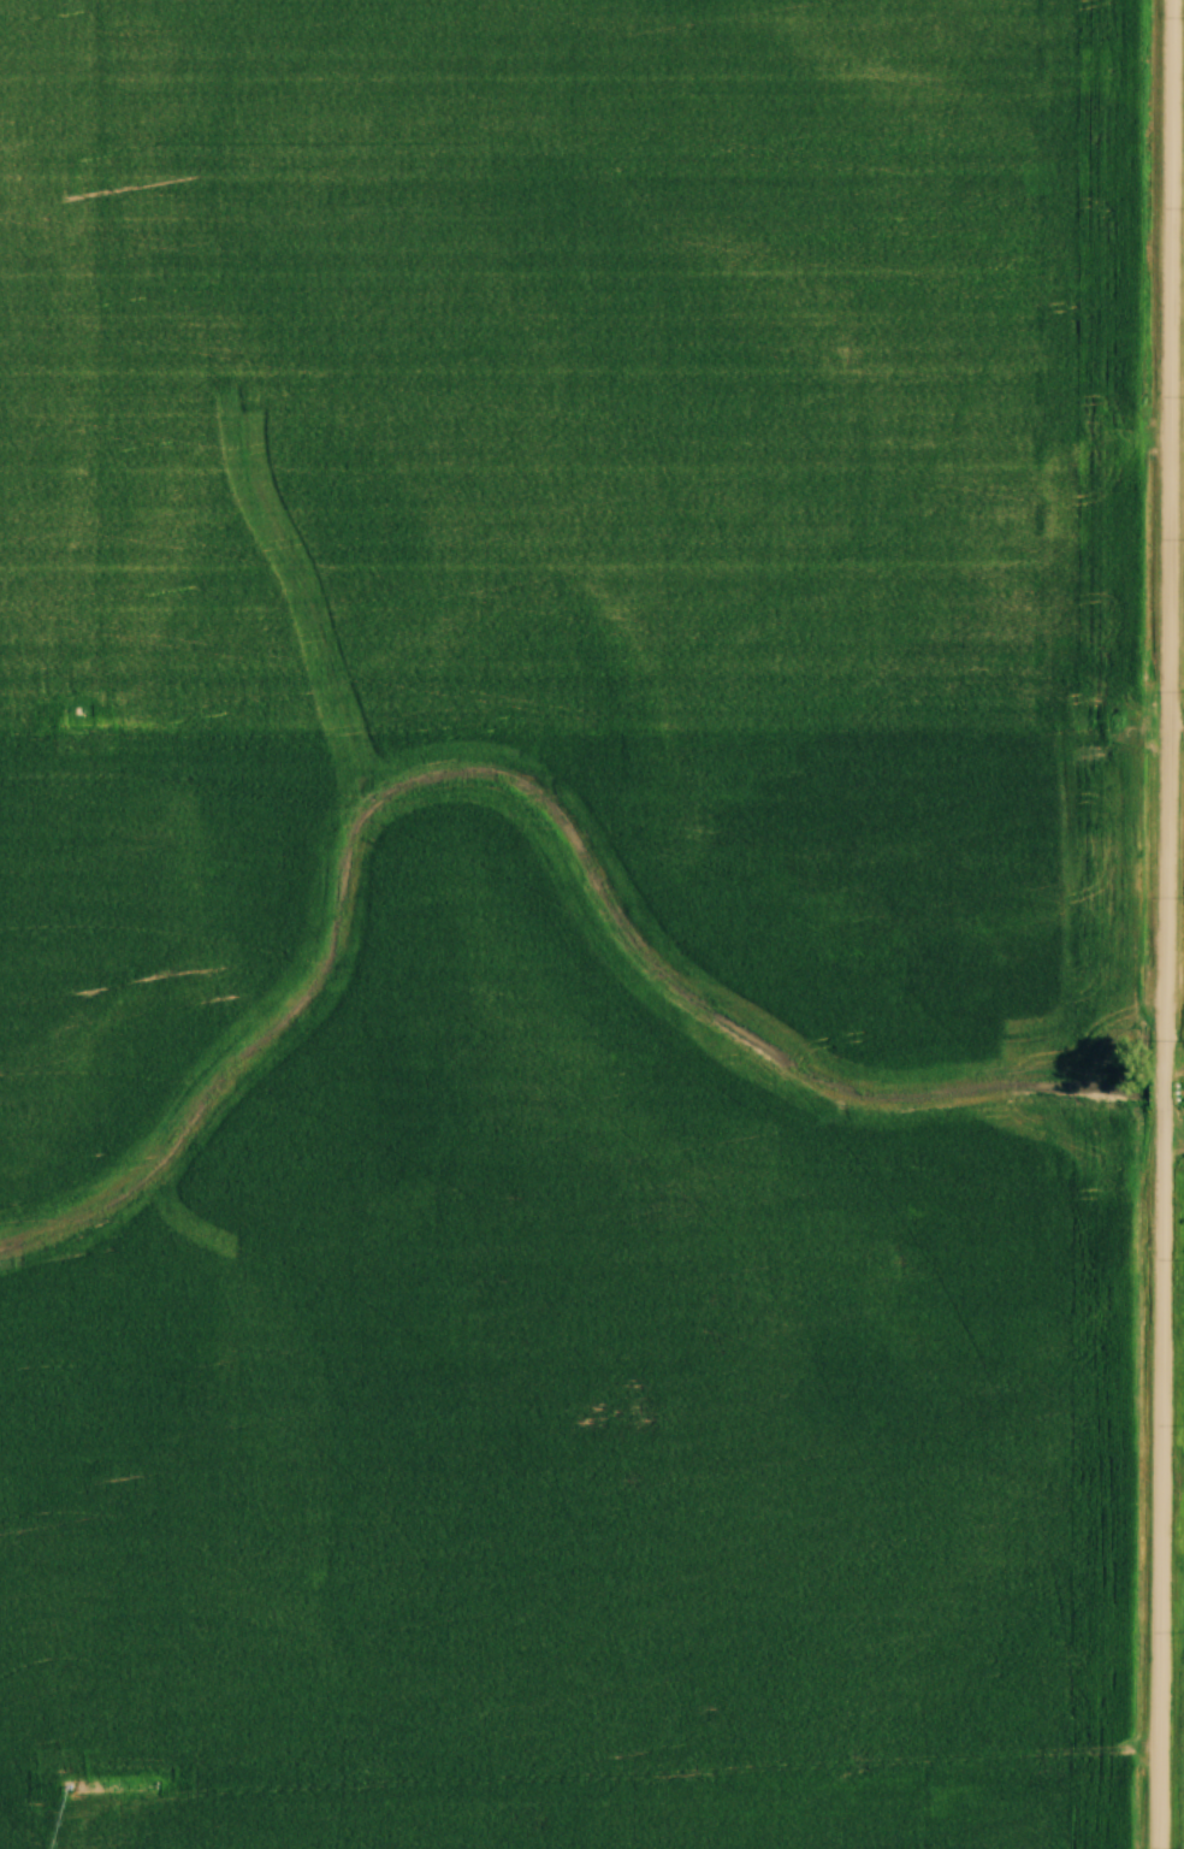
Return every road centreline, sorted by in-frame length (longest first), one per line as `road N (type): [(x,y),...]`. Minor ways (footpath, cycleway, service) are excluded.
road 1 (residential): [(1158,1848),(1172,0)]

